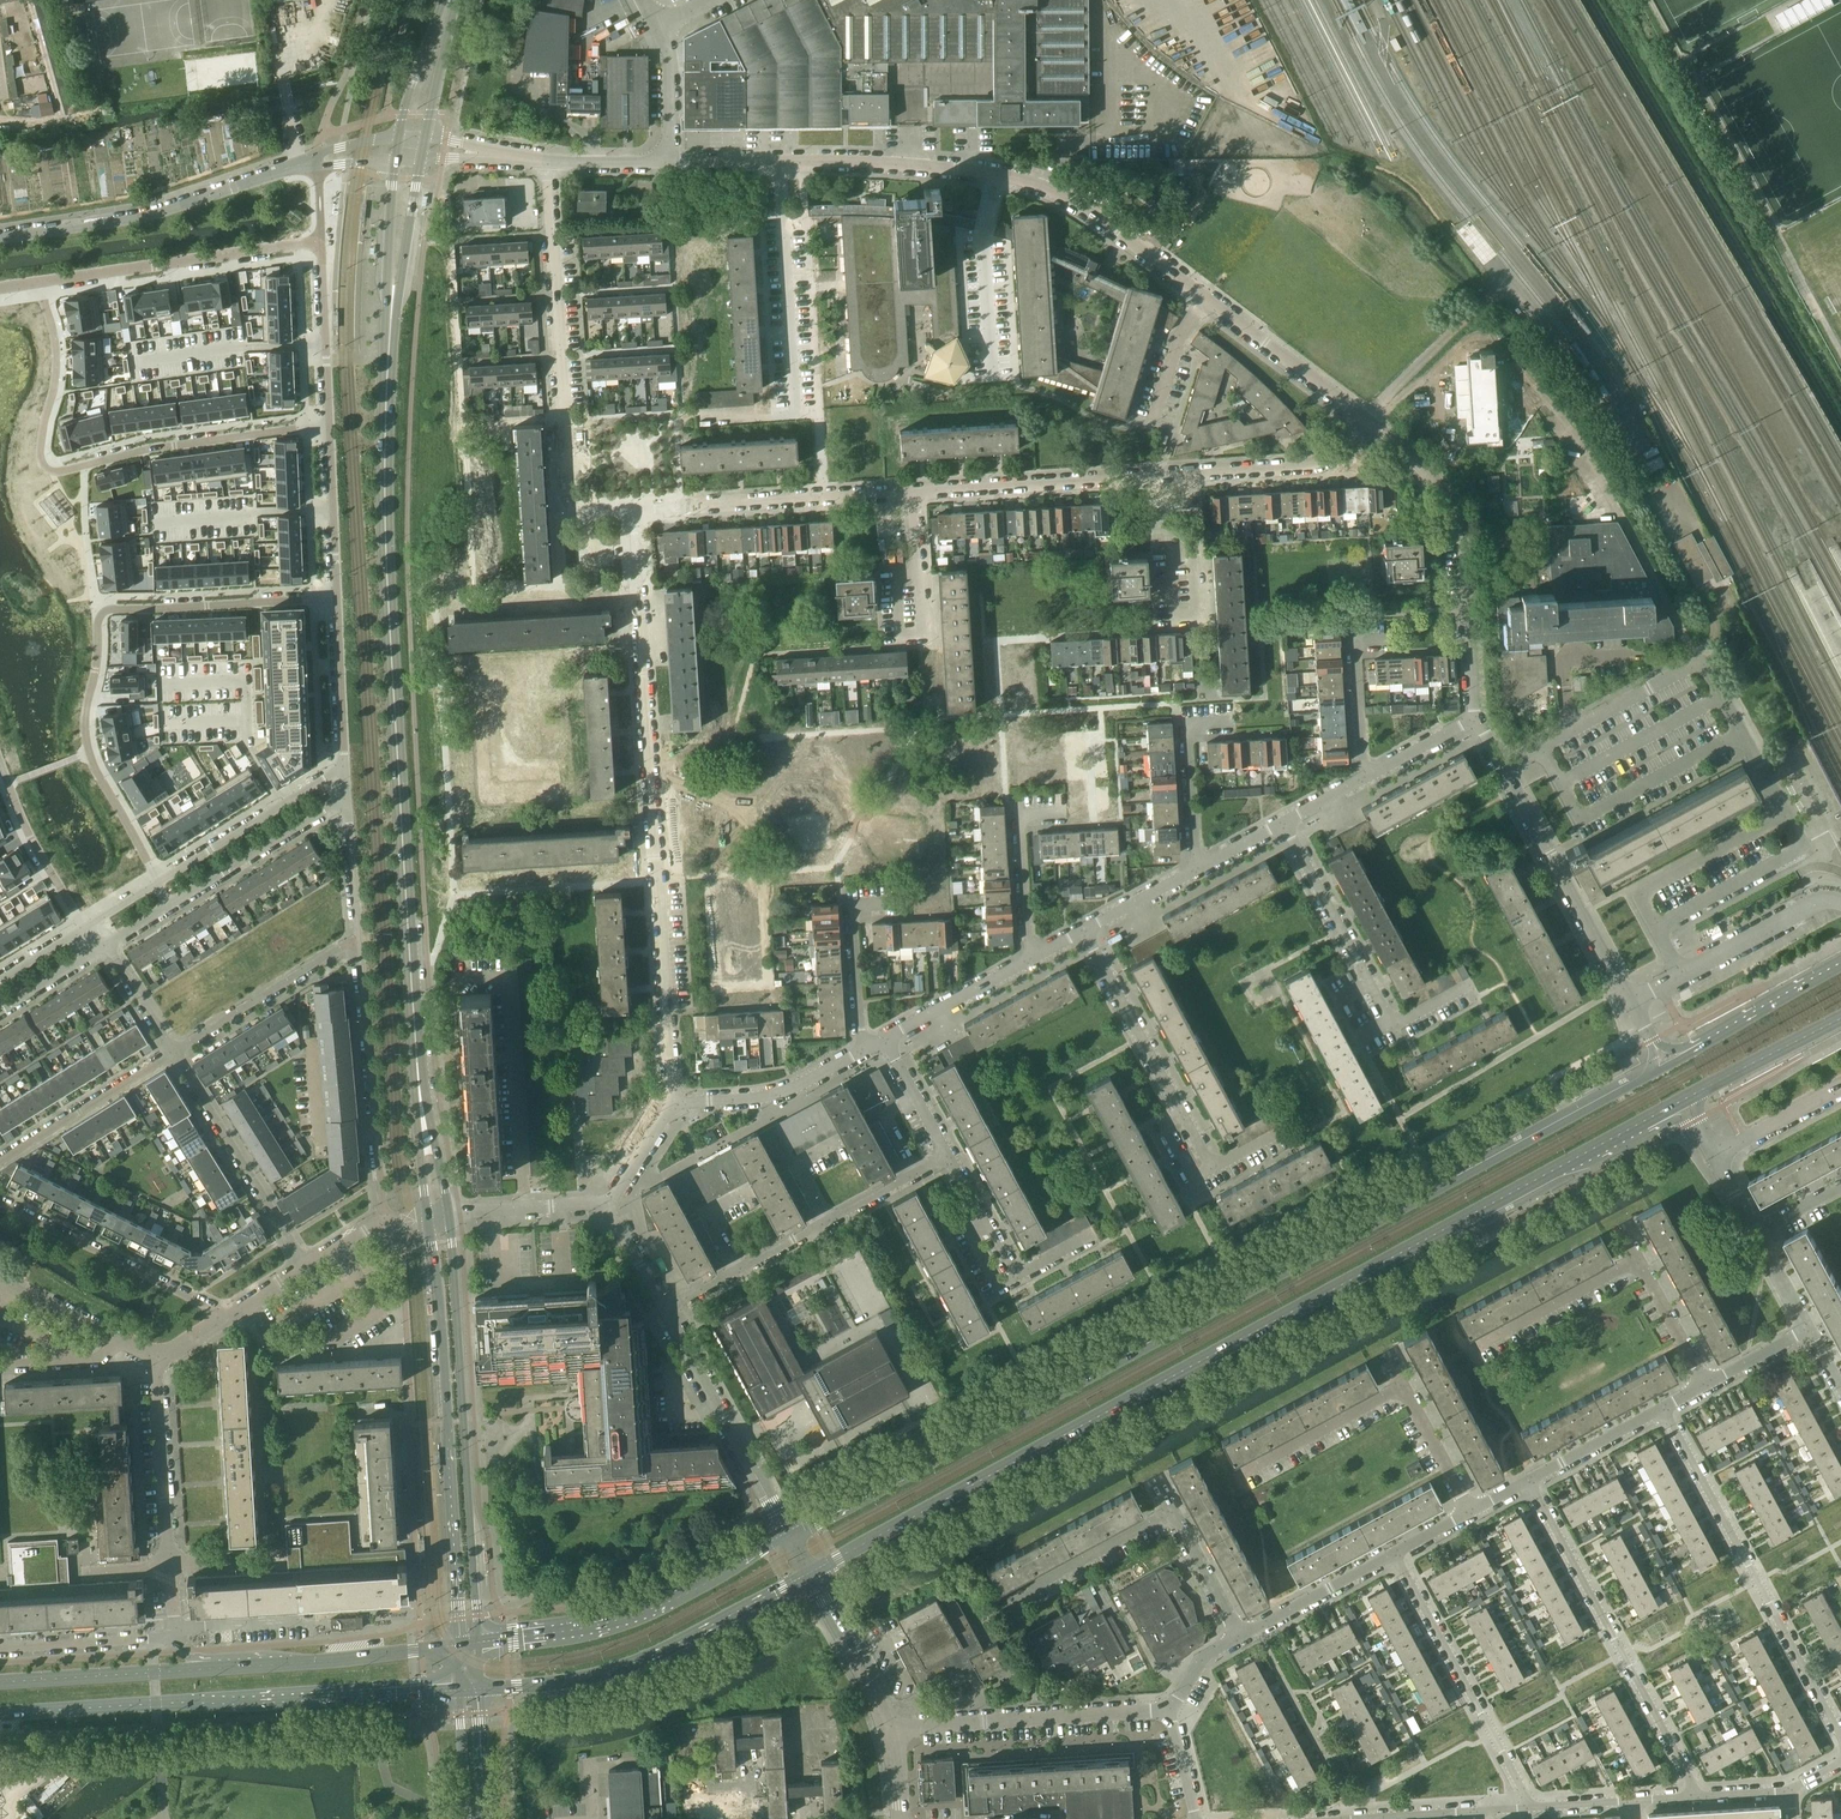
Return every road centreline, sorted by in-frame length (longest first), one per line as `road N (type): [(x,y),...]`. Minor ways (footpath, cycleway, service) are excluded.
road 1 (secondary): [(1664,1063),(786,1533)]
road 2 (secondary): [(809,1575),(1681,1100)]
road 3 (secondary): [(418,1078),(386,555),(391,314)]
road 4 (residential): [(671,1105),(633,511)]
road 5 (residential): [(335,597),(102,611),(85,722),(89,748),(157,881)]
road 6 (residential): [(38,283),(57,354),(40,455),(52,472),(282,423),(327,421)]
road 7 (residential): [(38,283),(319,243),(327,421)]
road 8 (secondary): [(0,1713),(461,1692)]
road 9 (secondary): [(479,1644),(449,1213)]
road 10 (secondary): [(426,1216),(440,1308),(461,1646)]
road 11 (residential): [(633,511),(577,513),(570,504),(549,164)]
road 12 (residential): [(1663,1409),(1840,1737)]
road 13 (residential): [(1699,1796),(1529,1480)]
road 14 (secondary): [(480,1691),(600,1677),(809,1575)]
road 15 (residential): [(1475,718),(1462,537),(1450,501),(1364,418)]
road 16 (secondary): [(786,1533),(641,1610),(584,1629),(479,1644)]
road 17 (residential): [(1633,1005),(1475,718)]
road 18 (residential): [(316,159),(164,209),(0,237)]
road 19 (residential): [(663,1310),(947,1156)]
road 20 (residential): [(1284,822),(1393,1022),(1472,982)]
road 21 (residential): [(1395,1555),(1531,1807)]
road 22 (residential): [(356,943),(384,1225)]
road 23 (residential): [(158,1358),(177,1639)]
road 24 (residential): [(633,511),(912,492)]
road 25 (residential): [(889,1731),(1168,1714)]
road 26 (residential): [(912,492),(1187,474)]
road 27 (residential): [(797,419),(779,161)]
road 28 (residential): [(226,1317),(0,1202)]
road 29 (residential): [(305,1267),(171,1052)]
road 30 (secondary): [(461,1646),(213,1668)]
road 31 (residential): [(1207,299),(1084,207),(996,173)]
road 32 (residential): [(1633,1005),(1816,904),(1840,903)]
road 33 (residential): [(343,767),(157,881)]
road 34 (residential): [(996,173),(779,161)]
road 35 (residential): [(356,943),(171,1052)]
road 36 (secondary): [(213,1668),(0,1681)]
road 37 (residential): [(1184,1116),(1084,931)]
road 38 (residential): [(168,905),(346,798)]
road 39 (residential): [(671,1105),(794,1088),(866,1049)]
road 40 (residential): [(171,1052),(0,1160)]
road 41 (secondary): [(1840,966),(1664,1063)]
road 42 (residential): [(992,371),(982,234),(996,173)]
road 43 (residential): [(1187,474),(1326,464),(1364,418)]
road 44 (residential): [(1364,418),(1207,299)]
road 45 (residential): [(1196,870),(1186,724),(1230,721)]
road 46 (residential): [(1030,959),(1020,816),(1065,813)]
road 47 (residential): [(1006,1599),(1172,1511)]
road 48 (residential): [(866,1049),(853,906),(895,903)]
road 49 (residential): [(84,927),(30,838),(0,763)]
road 50 (secondary): [(1681,1100),(1840,1016)]
road 51 (residential): [(1244,1474),(1401,1388)]
road 52 (residential): [(177,1639),(0,1649)]
road 53 (residential): [(158,1358),(0,1278)]
road 54 (residential): [(327,421),(335,597)]
road 55 (residential): [(1239,1636),(1395,1555)]
road 56 (residential): [(889,1731),(809,1575)]
road 57 (residential): [(1483,1346),(1634,1261)]
road 58 (residential): [(1368,777),(1354,642),(1389,639)]
road 59 (residential): [(663,1310),(746,1459)]
road 60 (residential): [(335,597),(343,767)]
road 61 (residential): [(883,1039),(1030,959)]
road 62 (residential): [(449,1213),(607,1205)]
road 63 (secondary): [(391,314),(421,160)]
road 64 (secondary): [(395,161),(391,314)]
road 65 (residential): [(1529,1480),(1663,1409)]
road 66 (residential): [(356,943),(346,798)]
road 67 (residential): [(1714,1158),(1840,1087)]
road 68 (secondary): [(445,0),(399,137)]
road 69 (residential): [(1705,1385),(1634,1261)]
road 70 (residential): [(1471,1512),(1401,1388)]
road 71 (residential): [(1239,1636),(1172,1511)]
road 72 (secondary): [(426,139),(454,0)]
road 73 (unclassified): [(669,162),(670,57),(656,25)]
road 74 (secondary): [(449,1213),(418,1078)]
road 75 (secondary): [(418,1078),(426,1216)]
road 76 (residential): [(1154,424),(1180,335),(1207,299)]
road 77 (residential): [(1340,1818),(1475,1810)]
road 78 (residential): [(947,1156),(883,1039)]
road 79 (residential): [(171,1052),(104,943)]
road 80 (residential): [(1084,931),(1196,870)]
road 81 (tertiary): [(486,1818),(480,1691)]
road 82 (tertiary): [(461,1692),(464,1818)]
road 83 (residential): [(0,1009),(104,943)]
road 84 (residential): [(1368,777),(1475,718)]

